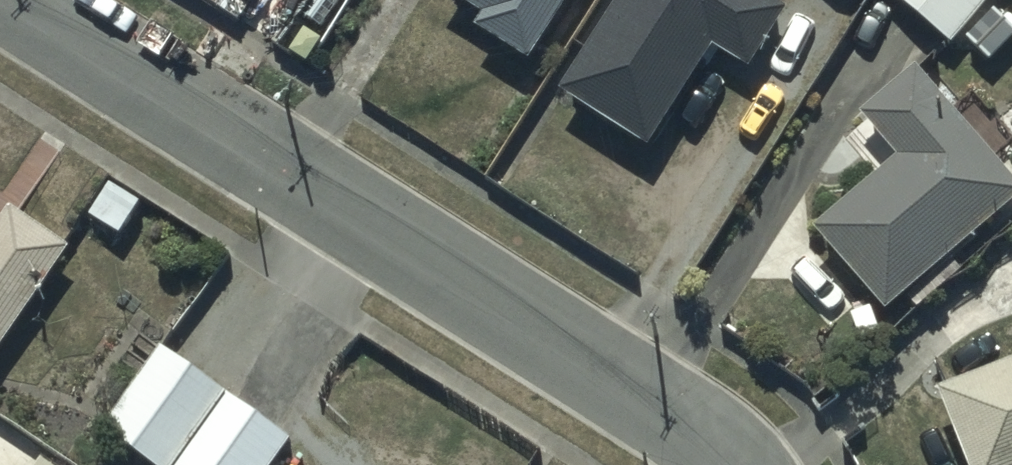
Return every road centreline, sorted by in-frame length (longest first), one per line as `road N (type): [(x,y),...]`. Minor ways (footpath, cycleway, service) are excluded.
road 1 (residential): [(734,464),(669,410),(27,0)]

